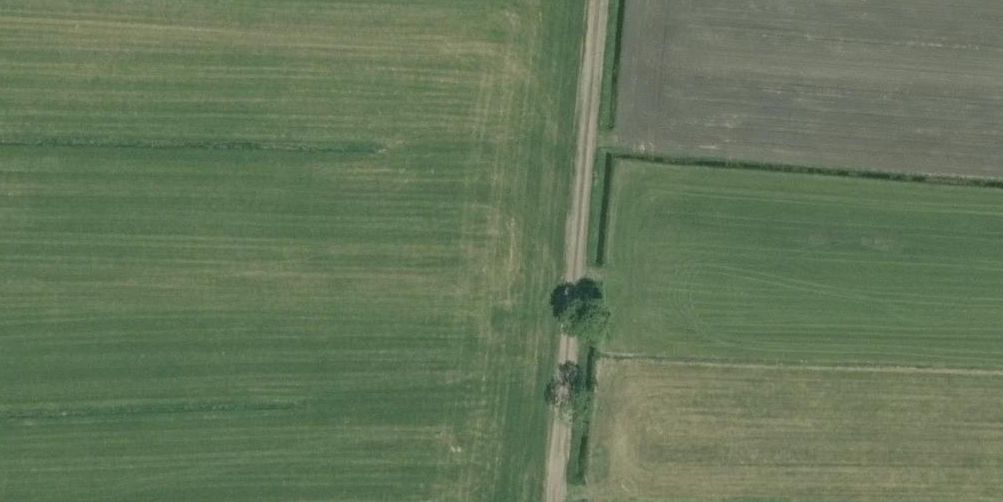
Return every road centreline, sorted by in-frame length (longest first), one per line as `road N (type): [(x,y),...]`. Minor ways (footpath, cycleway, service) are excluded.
road 1 (track): [(554,501),(599,0)]

